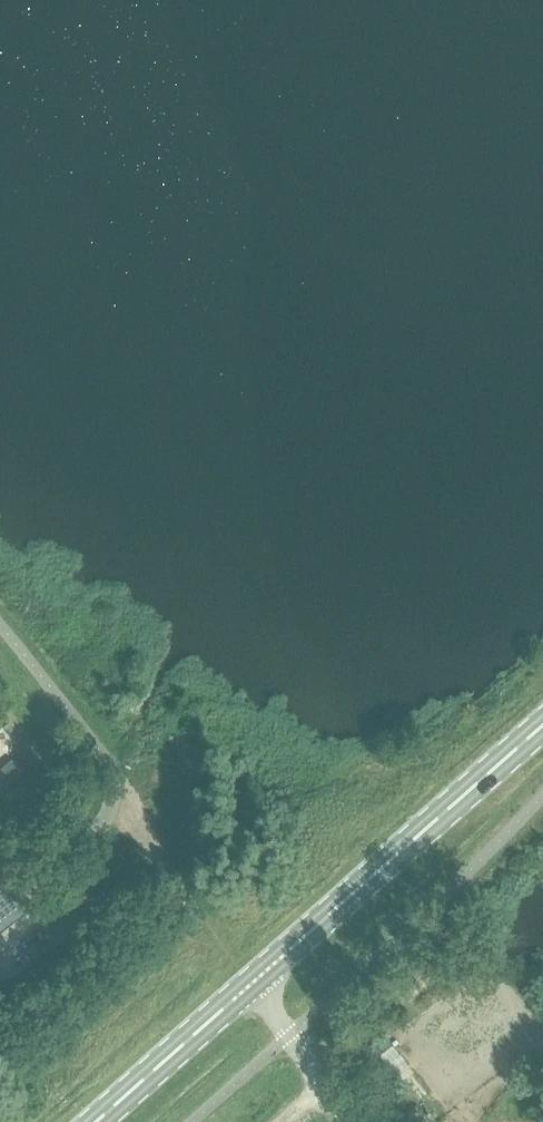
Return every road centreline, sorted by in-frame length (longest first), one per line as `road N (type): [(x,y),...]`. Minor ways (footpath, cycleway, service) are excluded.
road 1 (primary): [(252,982),(542,725)]
road 2 (primary): [(95,1121),(252,982)]
road 3 (unclassified): [(349,1121),(252,982)]

